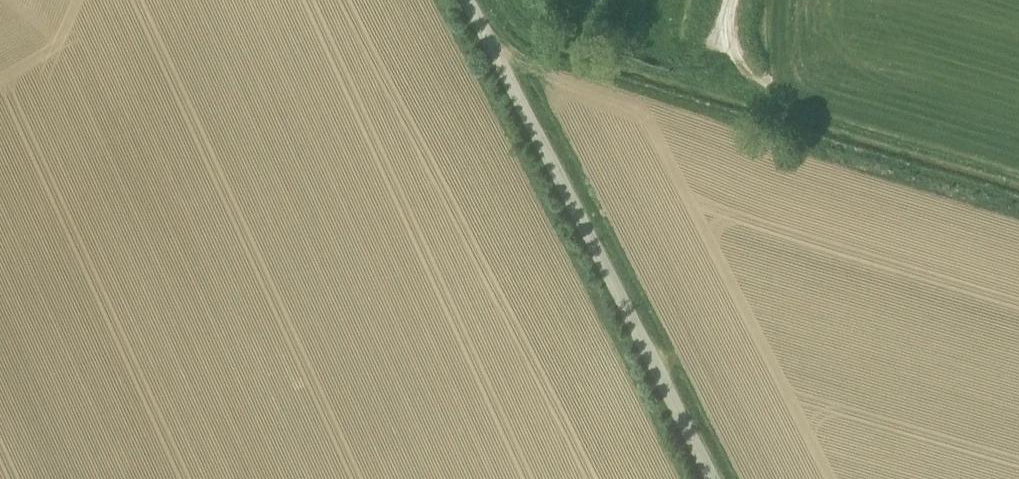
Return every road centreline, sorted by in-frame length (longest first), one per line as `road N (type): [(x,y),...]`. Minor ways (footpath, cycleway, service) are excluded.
road 1 (unclassified): [(710,478),(465,0)]

